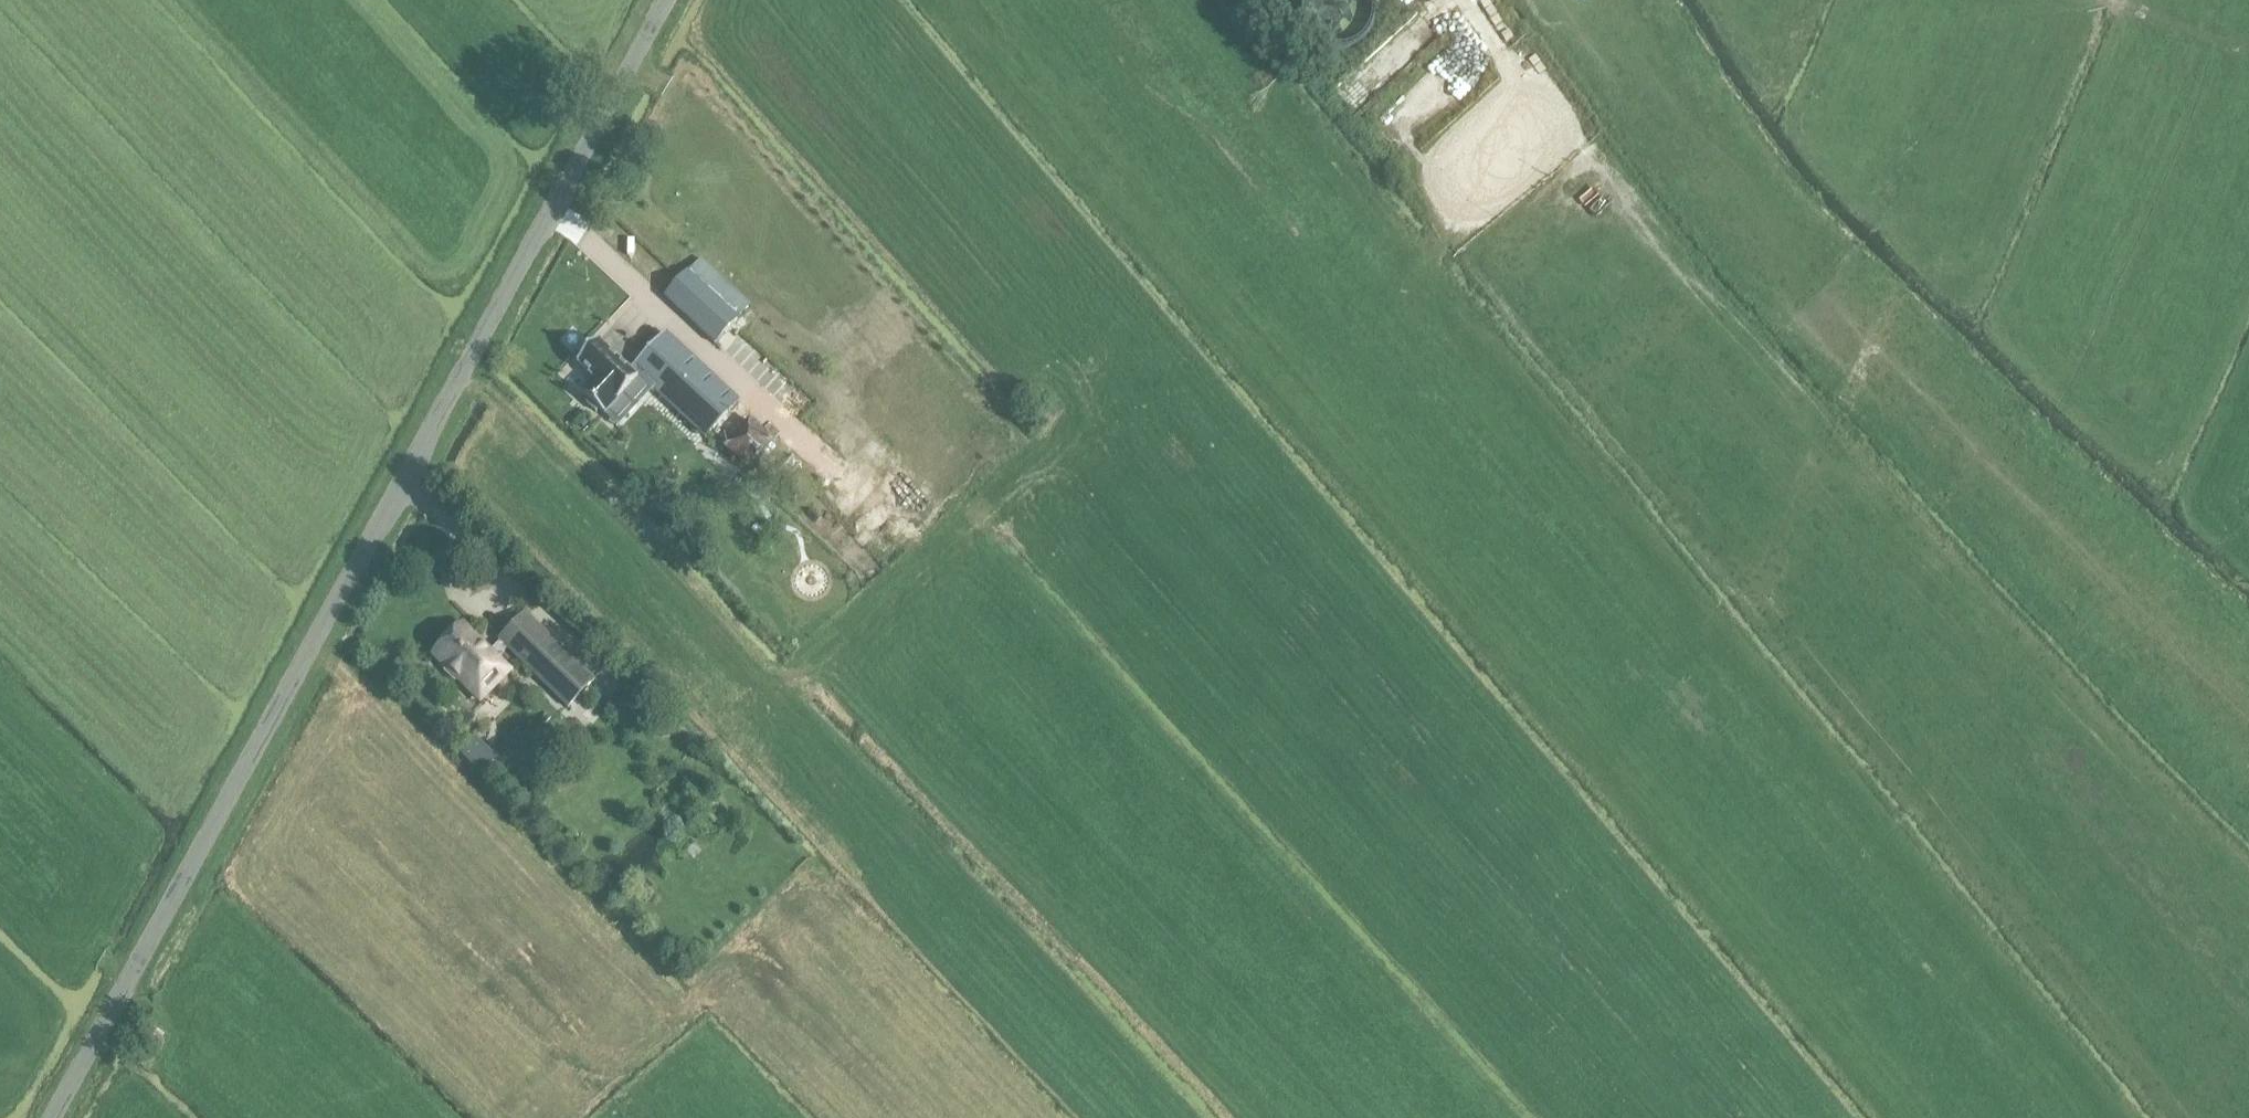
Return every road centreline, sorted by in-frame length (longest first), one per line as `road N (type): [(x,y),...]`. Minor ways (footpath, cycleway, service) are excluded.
road 1 (unclassified): [(59,1117),(673,0)]

